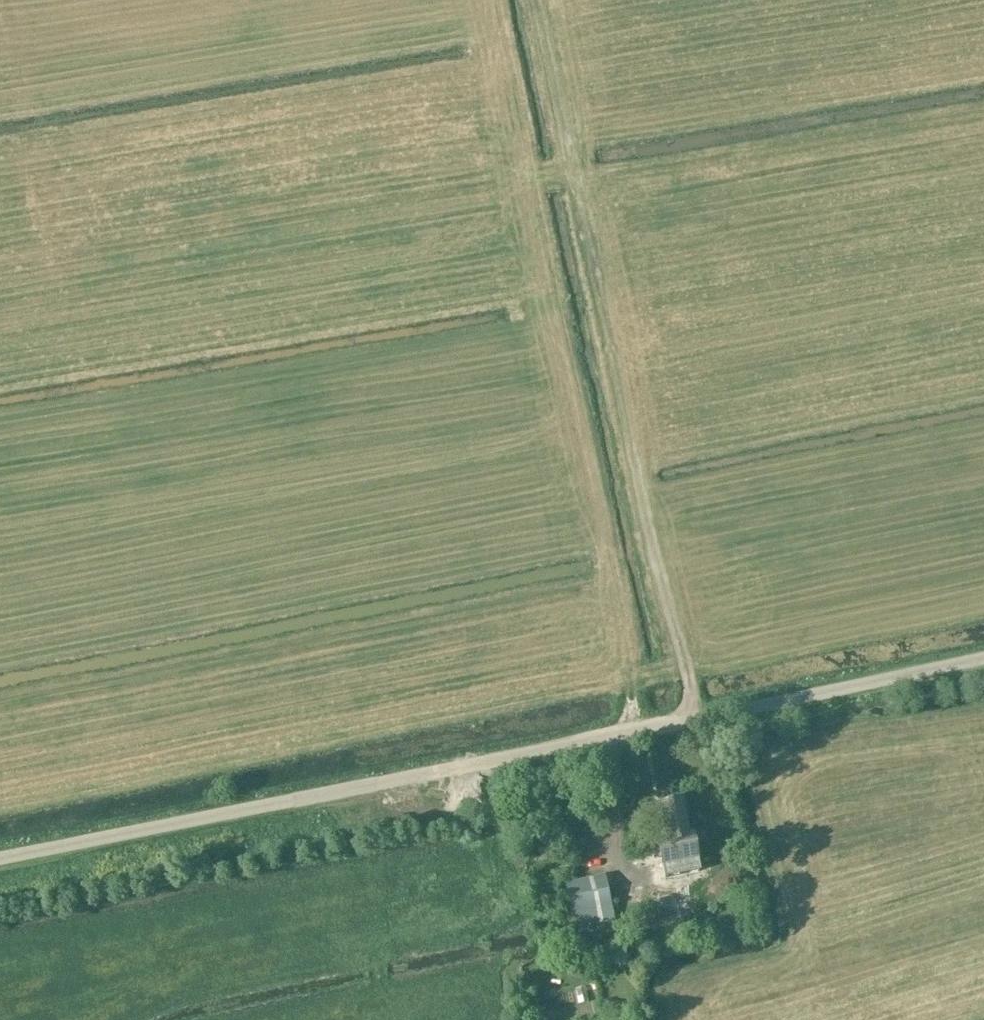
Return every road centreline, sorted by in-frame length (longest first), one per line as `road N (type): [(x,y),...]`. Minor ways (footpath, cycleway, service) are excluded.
road 1 (unclassified): [(0,857),(983,656)]

